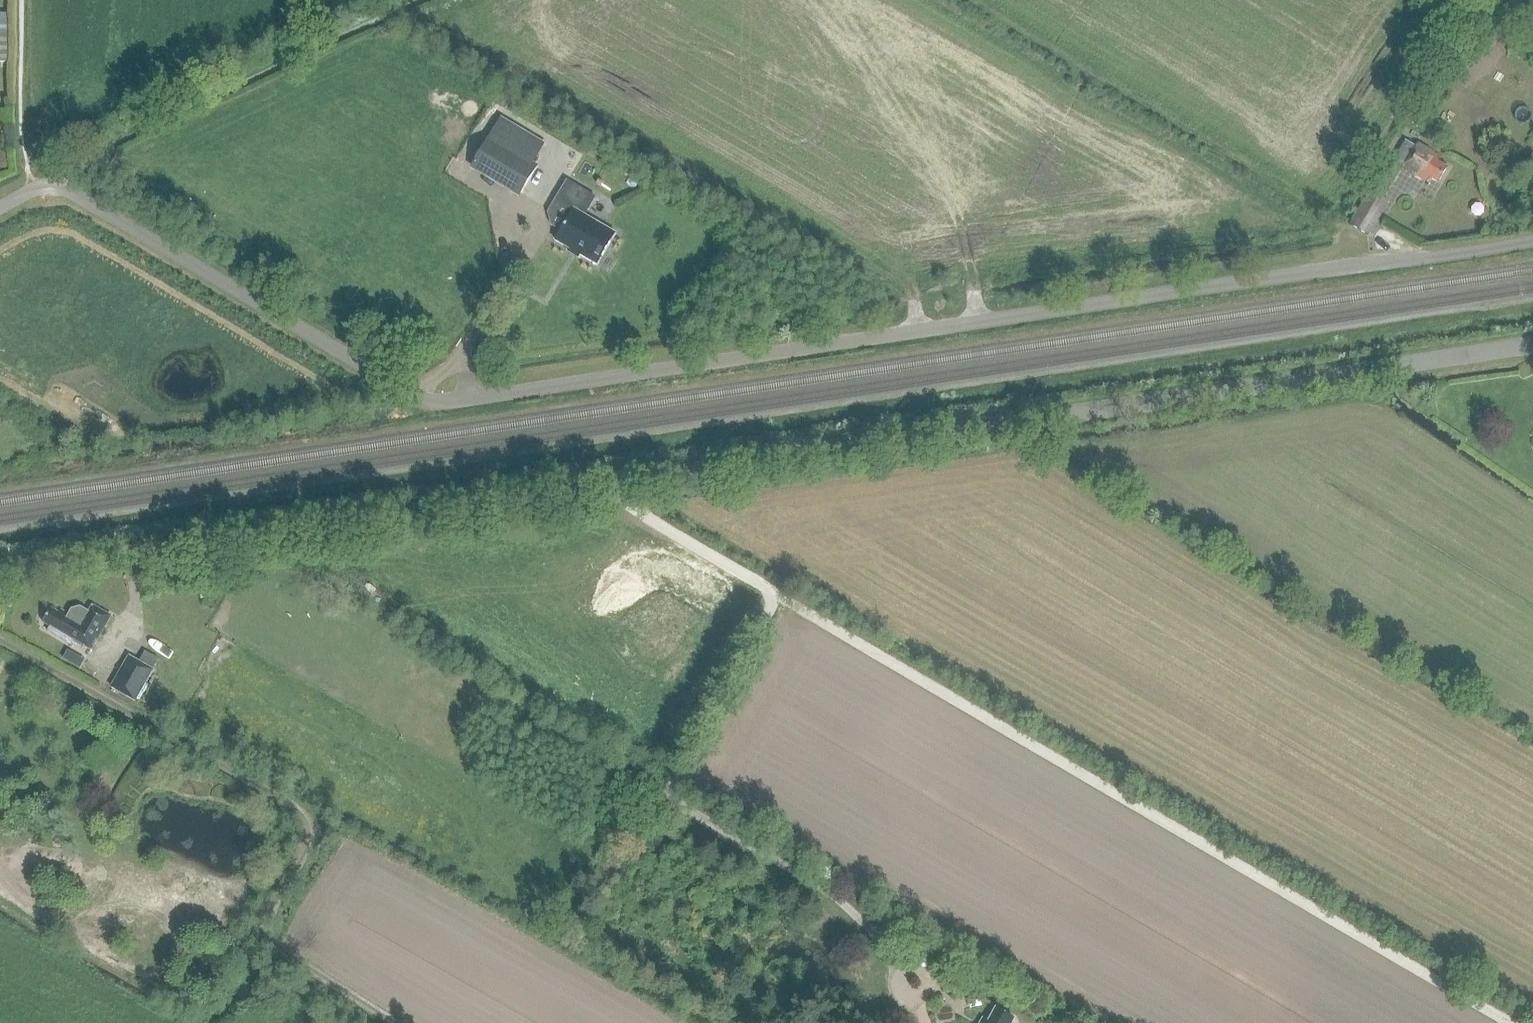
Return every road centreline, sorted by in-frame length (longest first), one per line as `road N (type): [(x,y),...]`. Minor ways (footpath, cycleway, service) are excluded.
road 1 (unclassified): [(0,206),(41,186),(60,188),(411,393),(463,401),(1532,242)]
road 2 (unclassified): [(0,570),(1532,345)]

